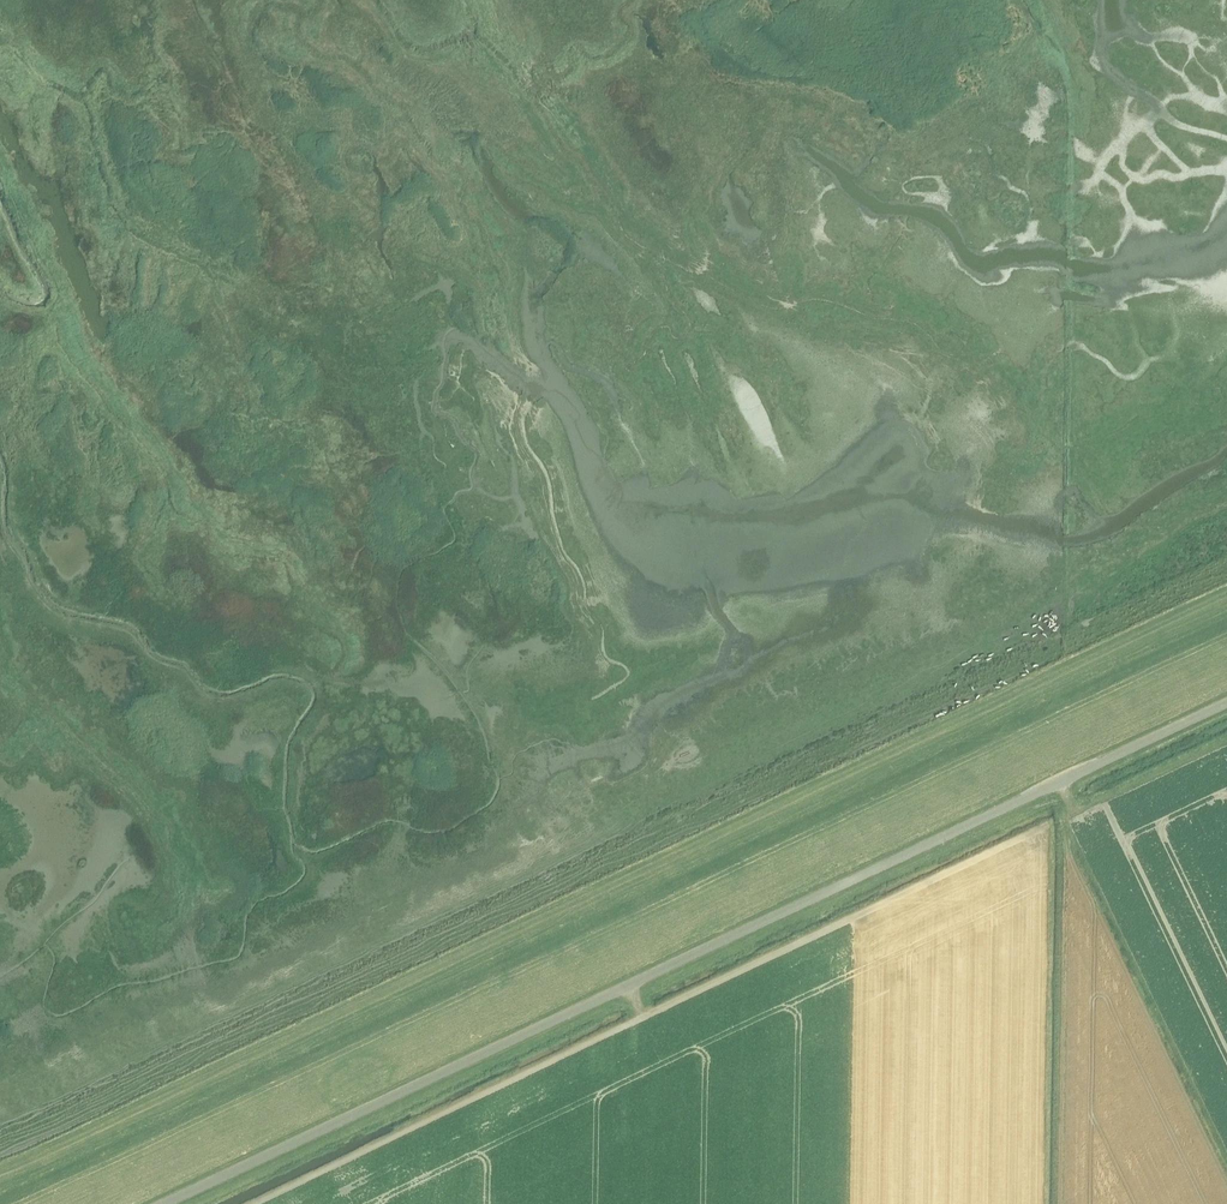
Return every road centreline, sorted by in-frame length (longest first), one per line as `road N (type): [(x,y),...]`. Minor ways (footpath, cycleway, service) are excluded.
road 1 (unclassified): [(1226,702),(166,1203)]

